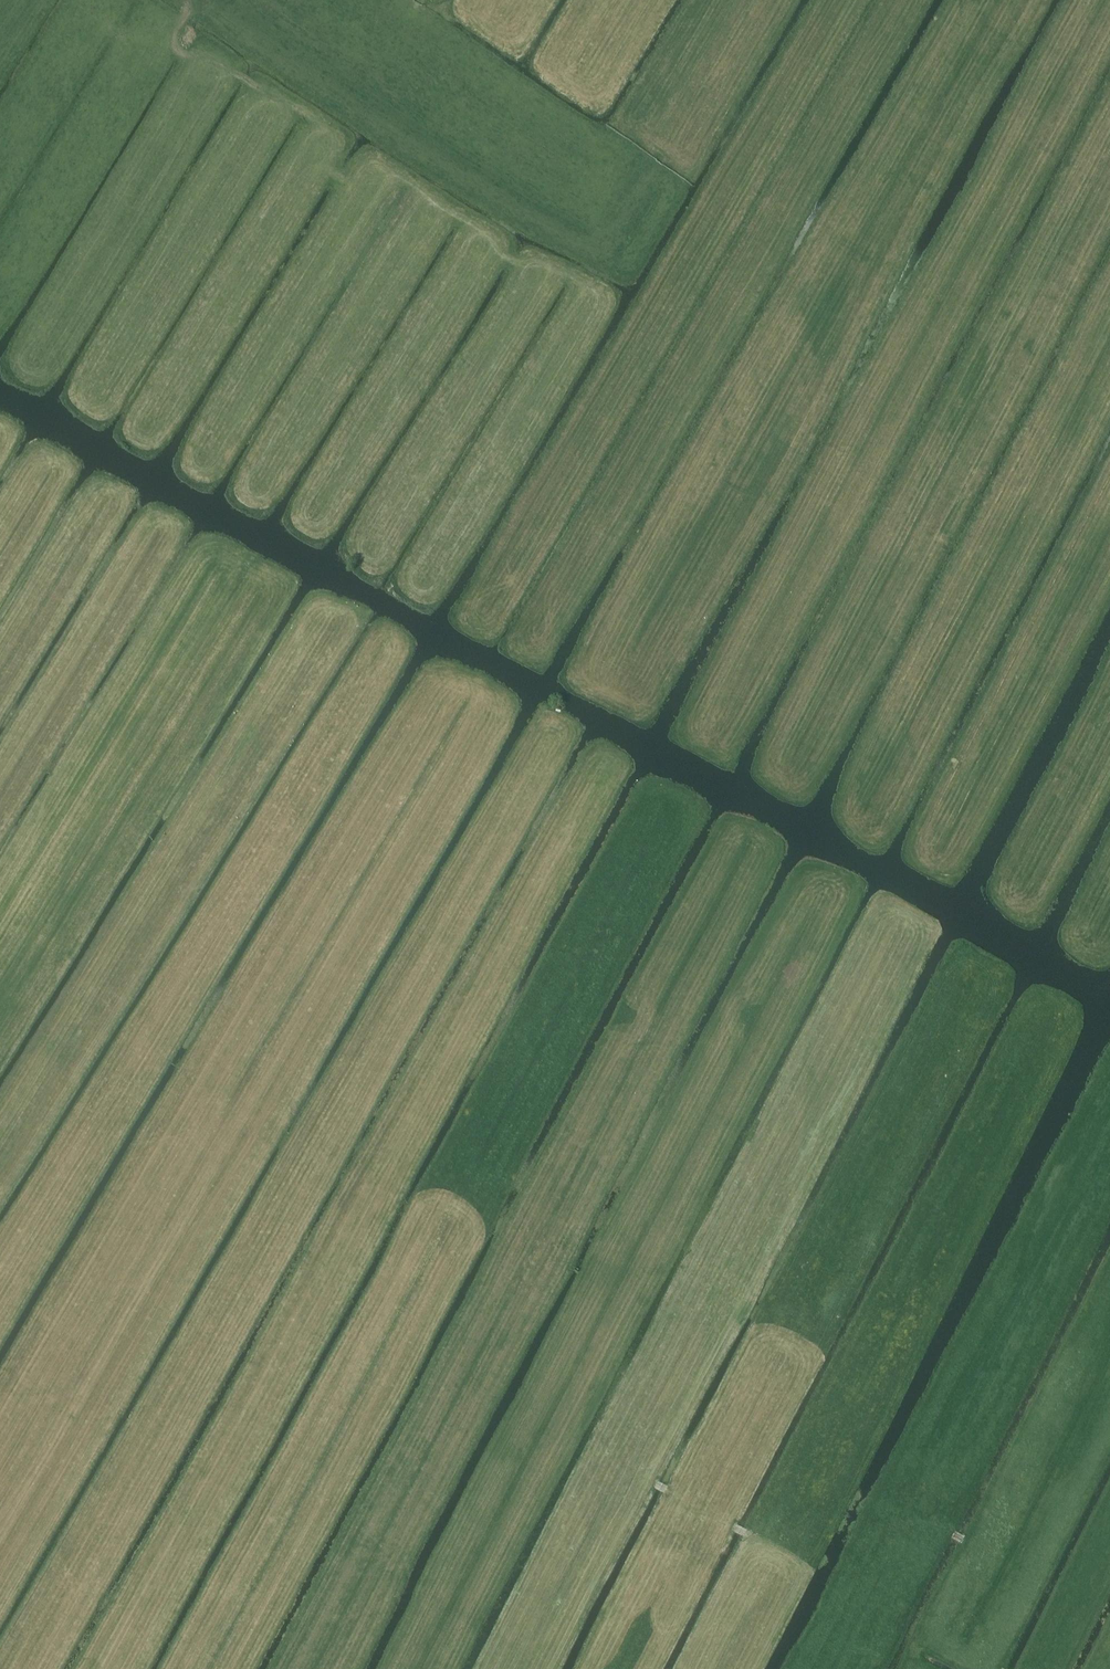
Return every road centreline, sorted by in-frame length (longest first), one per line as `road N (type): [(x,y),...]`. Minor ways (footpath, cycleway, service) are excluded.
road 1 (track): [(774,0),(616,265),(483,188),(204,0)]

